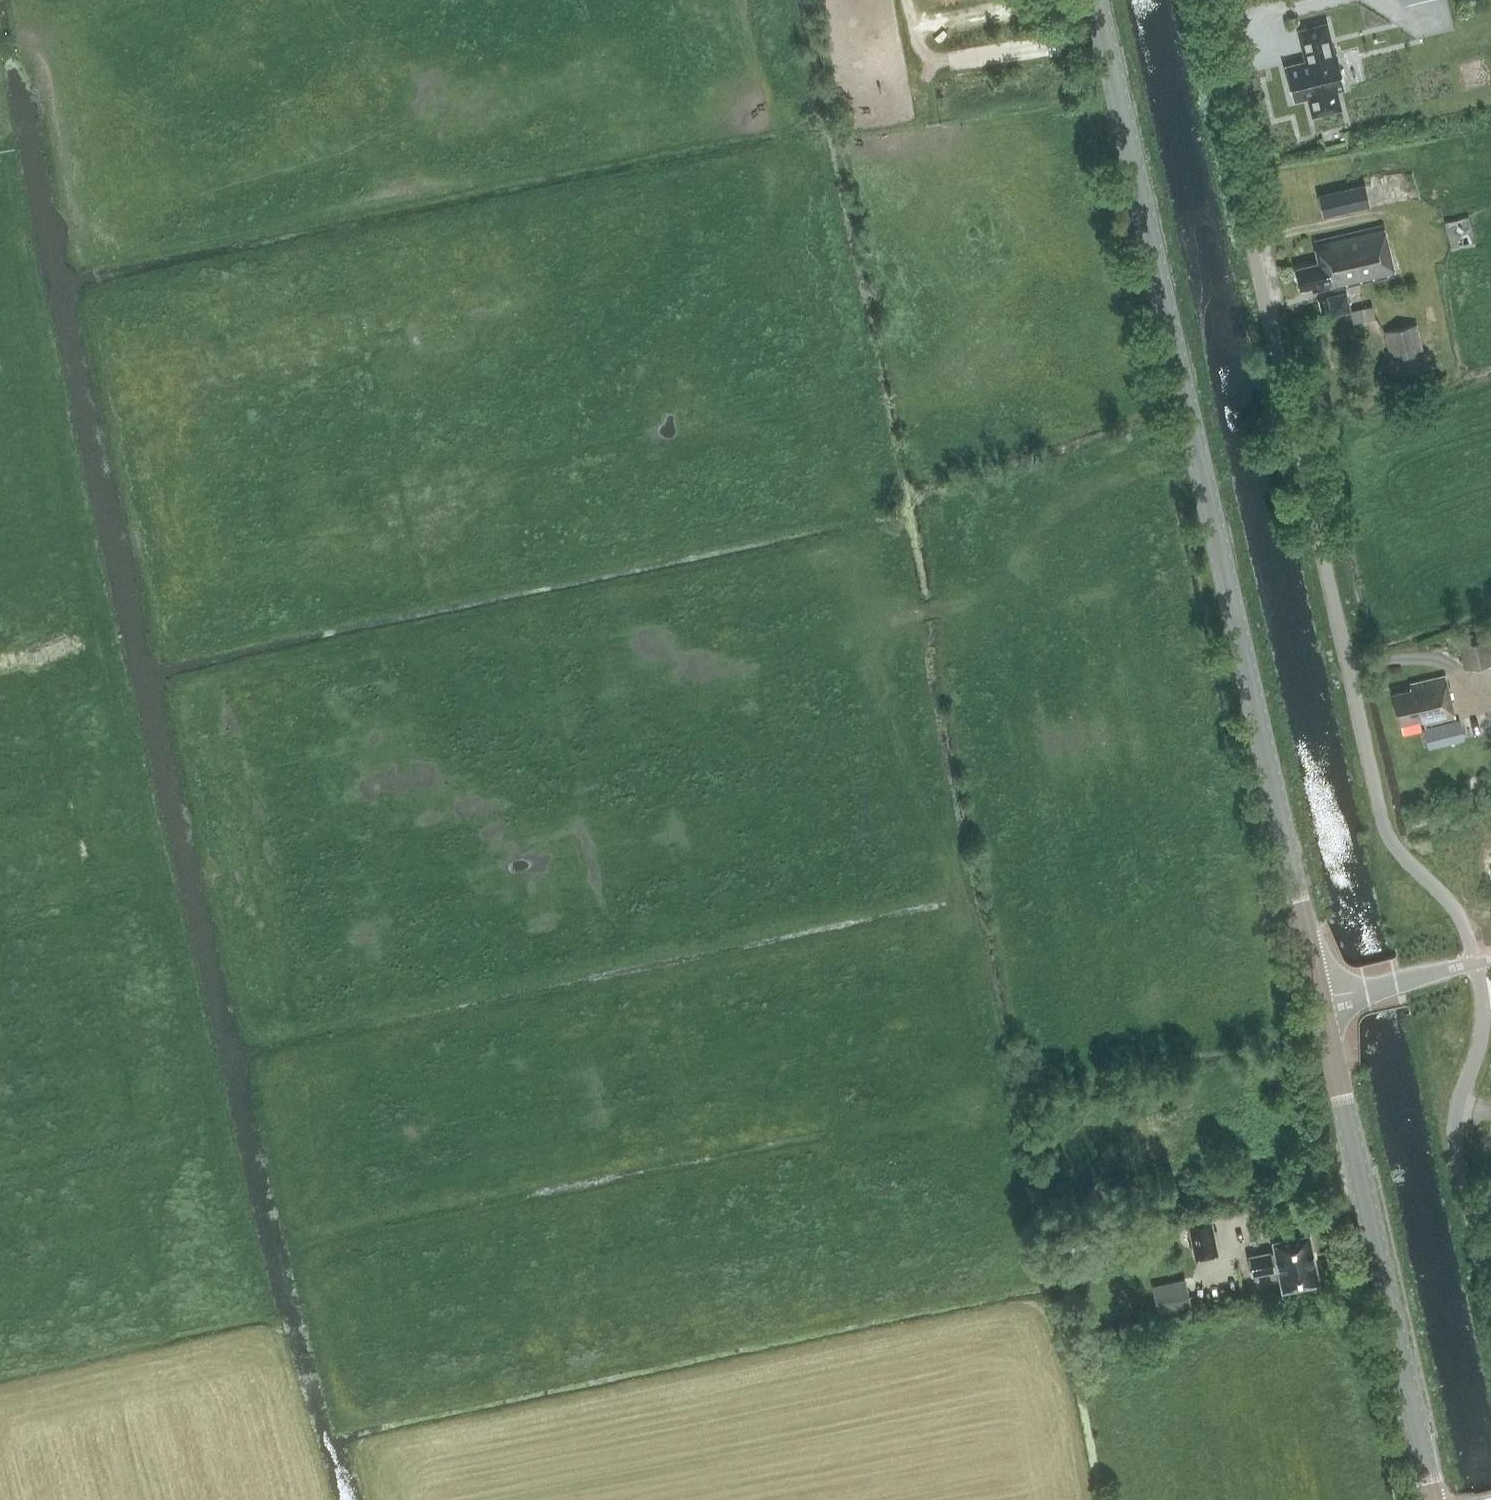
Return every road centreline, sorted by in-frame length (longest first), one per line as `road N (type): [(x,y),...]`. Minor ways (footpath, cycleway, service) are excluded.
road 1 (secondary): [(1321,1001),(1100,0)]
road 2 (unclassified): [(1477,965),(1454,908),(1388,835),(1379,811),(1192,0)]
road 3 (secondary): [(1431,1499),(1321,1001)]
road 4 (unclassified): [(1490,1307),(1455,1127),(1483,1020),(1477,965)]
road 5 (tertiary): [(1477,965),(1321,1001)]

